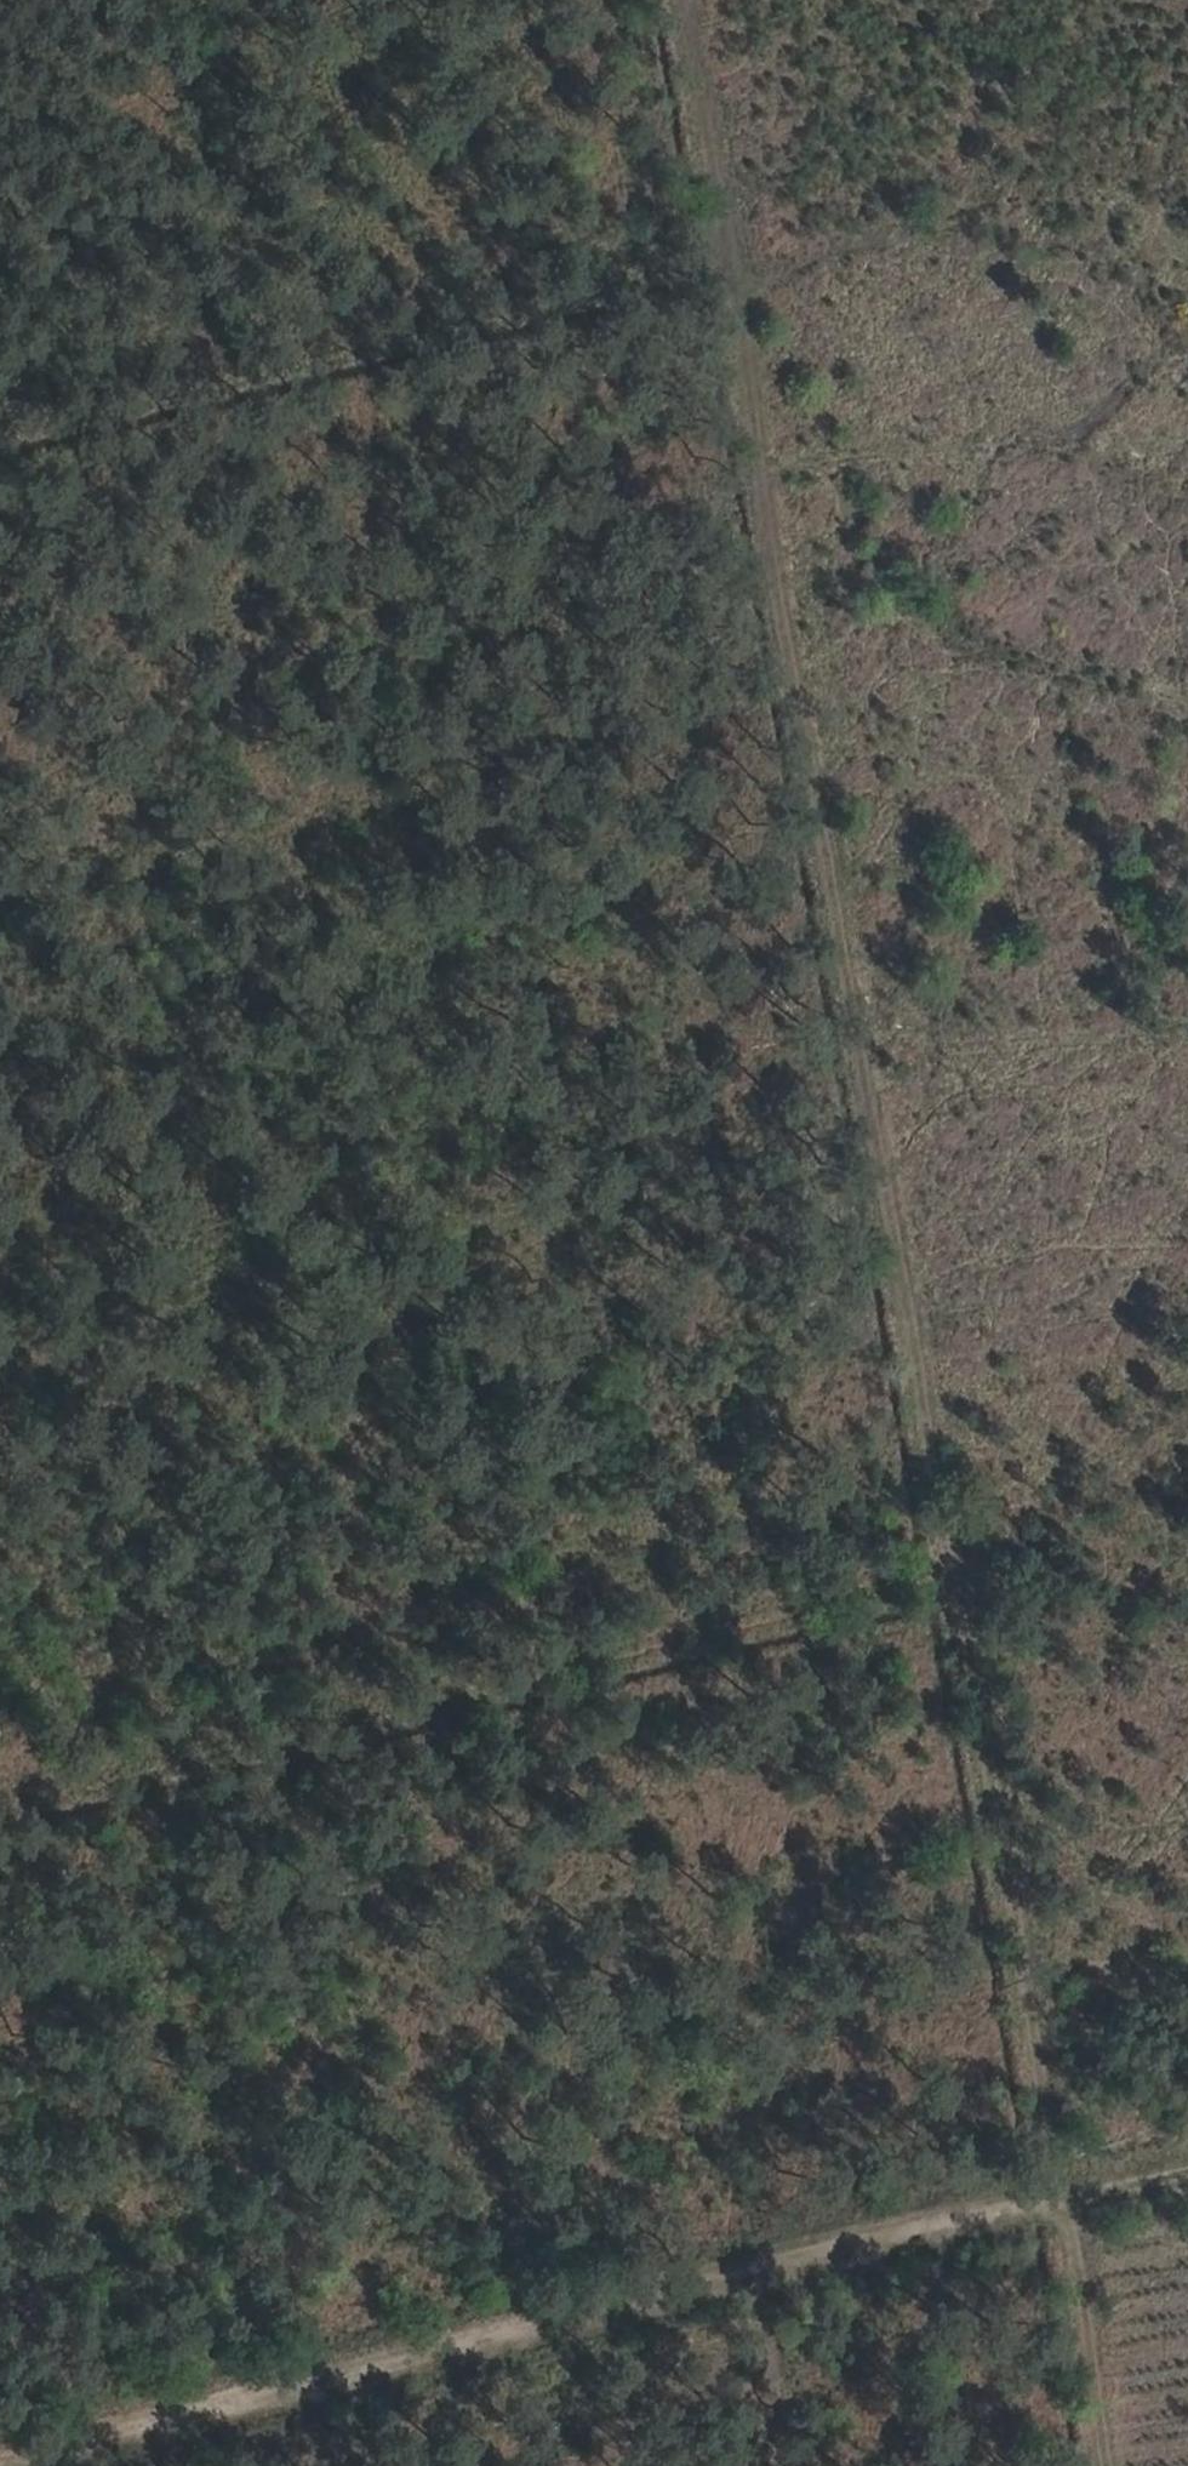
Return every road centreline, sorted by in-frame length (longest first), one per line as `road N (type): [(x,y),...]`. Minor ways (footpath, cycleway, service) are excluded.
road 1 (track): [(4,2465),(1061,2193),(1187,2171)]
road 2 (track): [(1108,2465),(1061,2193)]

